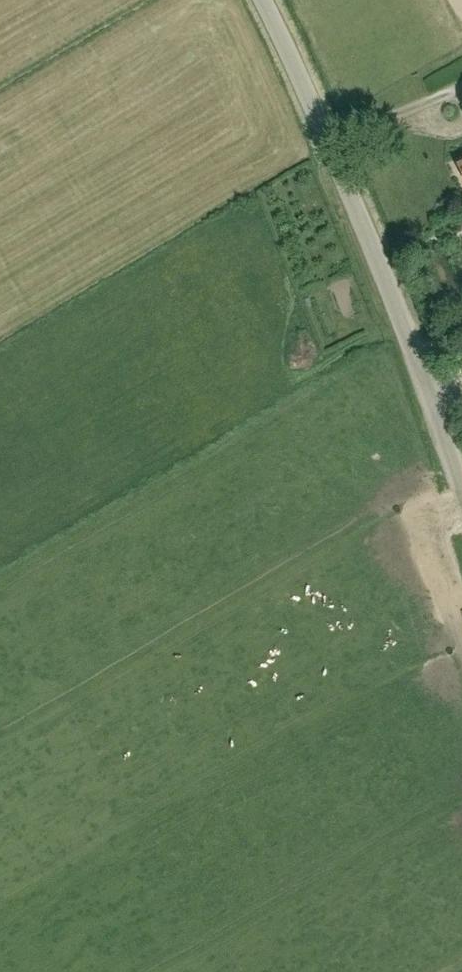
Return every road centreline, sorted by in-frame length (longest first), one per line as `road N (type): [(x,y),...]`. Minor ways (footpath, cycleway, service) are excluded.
road 1 (unclassified): [(461,506),(402,328),(260,0)]

